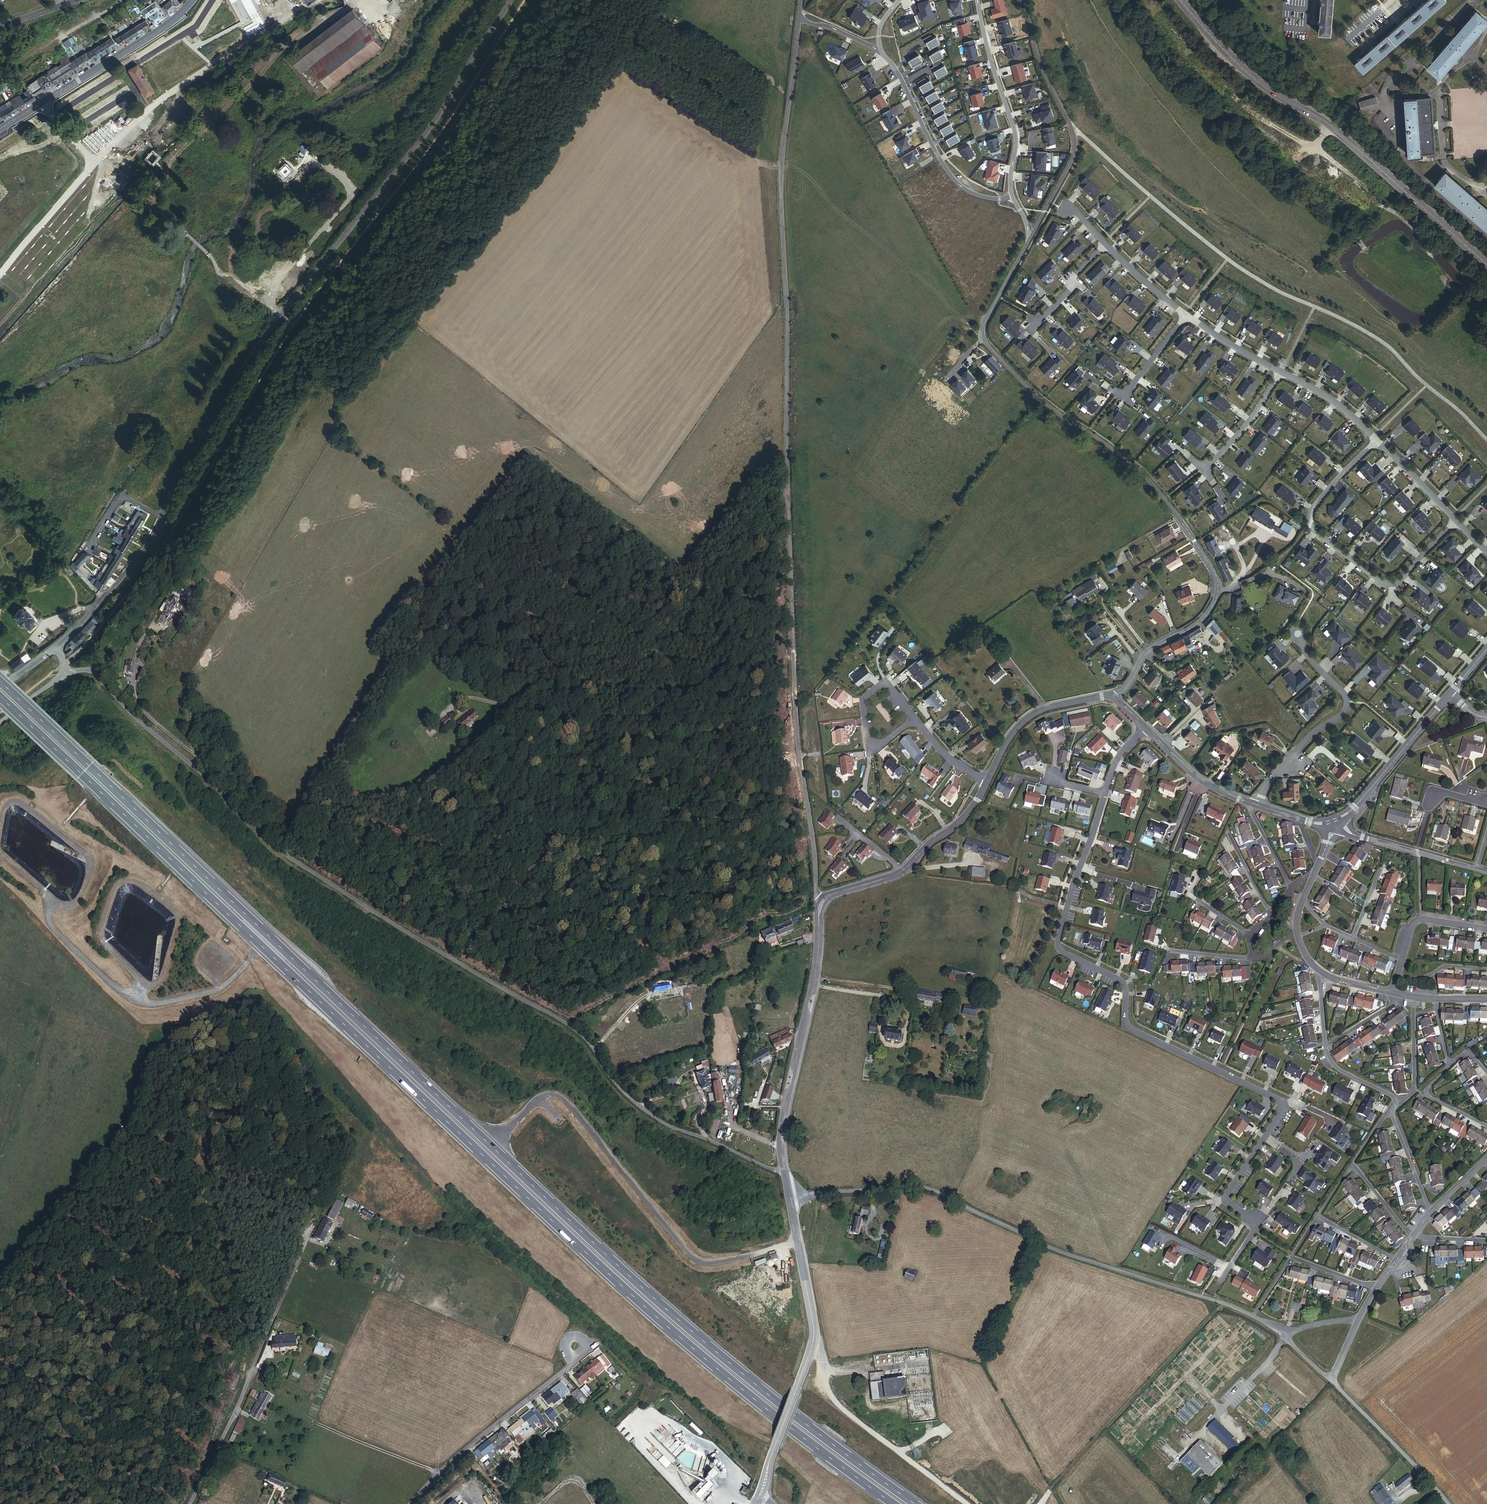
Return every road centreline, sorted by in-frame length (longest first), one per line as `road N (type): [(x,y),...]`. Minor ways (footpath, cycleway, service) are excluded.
road 1 (motorway): [(915,1503),(640,1286),(0,682)]
road 2 (motorway): [(0,697),(633,1297),(893,1503)]
road 3 (unclassified): [(799,17),(781,182),(789,549),(795,714),(815,888),(824,900)]
road 4 (unclassified): [(0,690),(107,599),(289,314),(411,154),(511,0)]
road 5 (unclassified): [(196,770),(285,854),(516,1000),(572,1026),(647,1111),(784,1171)]
road 6 (residential): [(1105,792),(1060,949),(1122,981),(1130,1029),(1282,1107),(1227,1193),(1255,1227),(1220,1282)]
road 7 (residential): [(1114,697),(1150,650),(1208,614),(1217,580),(1148,480),(1039,400),(987,344),(984,322),(1029,240)]
road 8 (residential): [(789,1199),(932,1191),(1044,1245),(1224,1304),(1284,1336)]
road 9 (track): [(1486,439),(1386,343),(1235,265),(1073,130)]
road 10 (secondary): [(1180,0),(1243,70),(1330,126),(1486,268)]
road 11 (residential): [(1377,440),(1311,512),(1316,532),(1391,583),(1455,520)]
road 12 (unclassified): [(191,1503),(310,1234)]
road 13 (residential): [(784,1171),(780,1136),(824,900)]
road 14 (track): [(1041,1503),(1224,1304)]
road 15 (residential): [(1029,240),(1075,140),(1044,73),(1023,0)]
road 16 (secondary): [(193,0),(161,29),(0,129)]
road 17 (residential): [(1298,634),(1347,701),(1339,716),(1309,735),(1295,764),(1272,776),(1257,805)]
road 18 (unclassified): [(413,1503),(575,1362)]
road 19 (residential): [(882,53),(959,184),(991,198),(1012,195)]
road 20 (residential): [(1012,195),(1015,133),(978,0)]
road 21 (tertiary): [(758,1499),(813,1325)]
road 22 (unclassified): [(64,663),(97,673),(196,770)]
road 23 (residential): [(196,770),(197,753),(135,694),(154,628)]
road 24 (residential): [(1448,1503),(1332,1382)]
road 25 (residential): [(1338,819),(1449,694)]
road 26 (residential): [(987,781),(1013,732),(1032,714),(1114,697)]
road 27 (track): [(1122,1440),(1228,1333)]
road 28 (track): [(1330,126),(1316,156),(1368,206),(1401,215)]
road 29 (residential): [(915,722),(885,680),(863,699),(866,737),(882,743)]
road 30 (residential): [(1145,728),(1196,776),(1250,803)]
road 31 (residential): [(813,1325),(789,1199)]
road 32 (residential): [(1280,371),(1204,469)]
road 33 (residential): [(903,870),(959,823),(987,781)]

